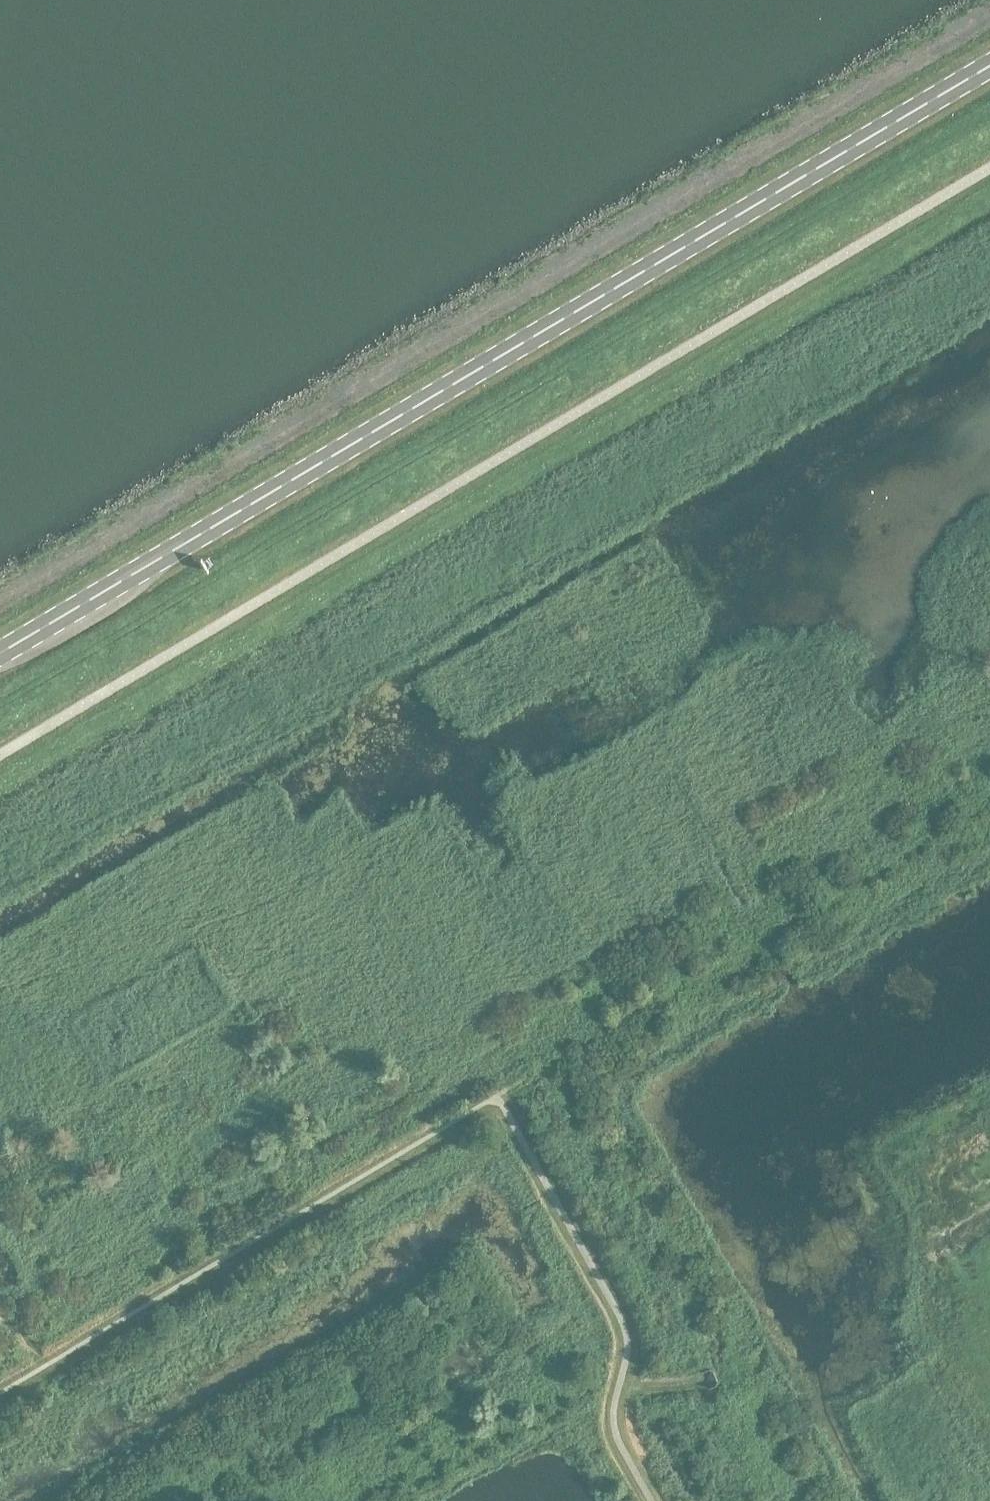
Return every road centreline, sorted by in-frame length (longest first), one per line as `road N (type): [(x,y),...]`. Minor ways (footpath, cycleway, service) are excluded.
road 1 (secondary): [(0,648),(989,61)]

